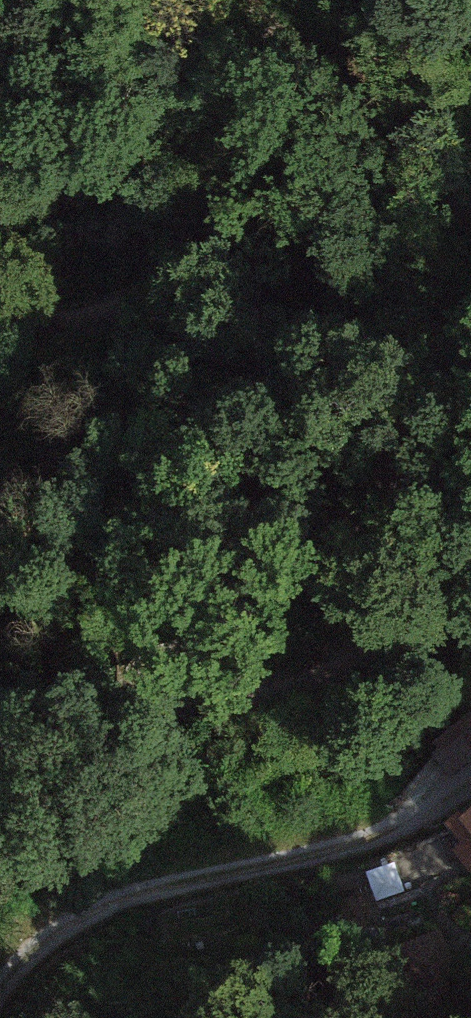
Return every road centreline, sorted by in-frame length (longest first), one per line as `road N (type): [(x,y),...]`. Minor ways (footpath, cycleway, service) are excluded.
road 1 (track): [(470,595),(356,661),(209,712),(173,700),(176,668),(408,484),(467,279),(454,204),(395,120),(235,0)]
road 2 (track): [(0,328),(161,295),(215,270),(228,236),(223,197),(47,0)]
road 3 (track): [(0,998),(95,906),(460,792),(470,780)]

